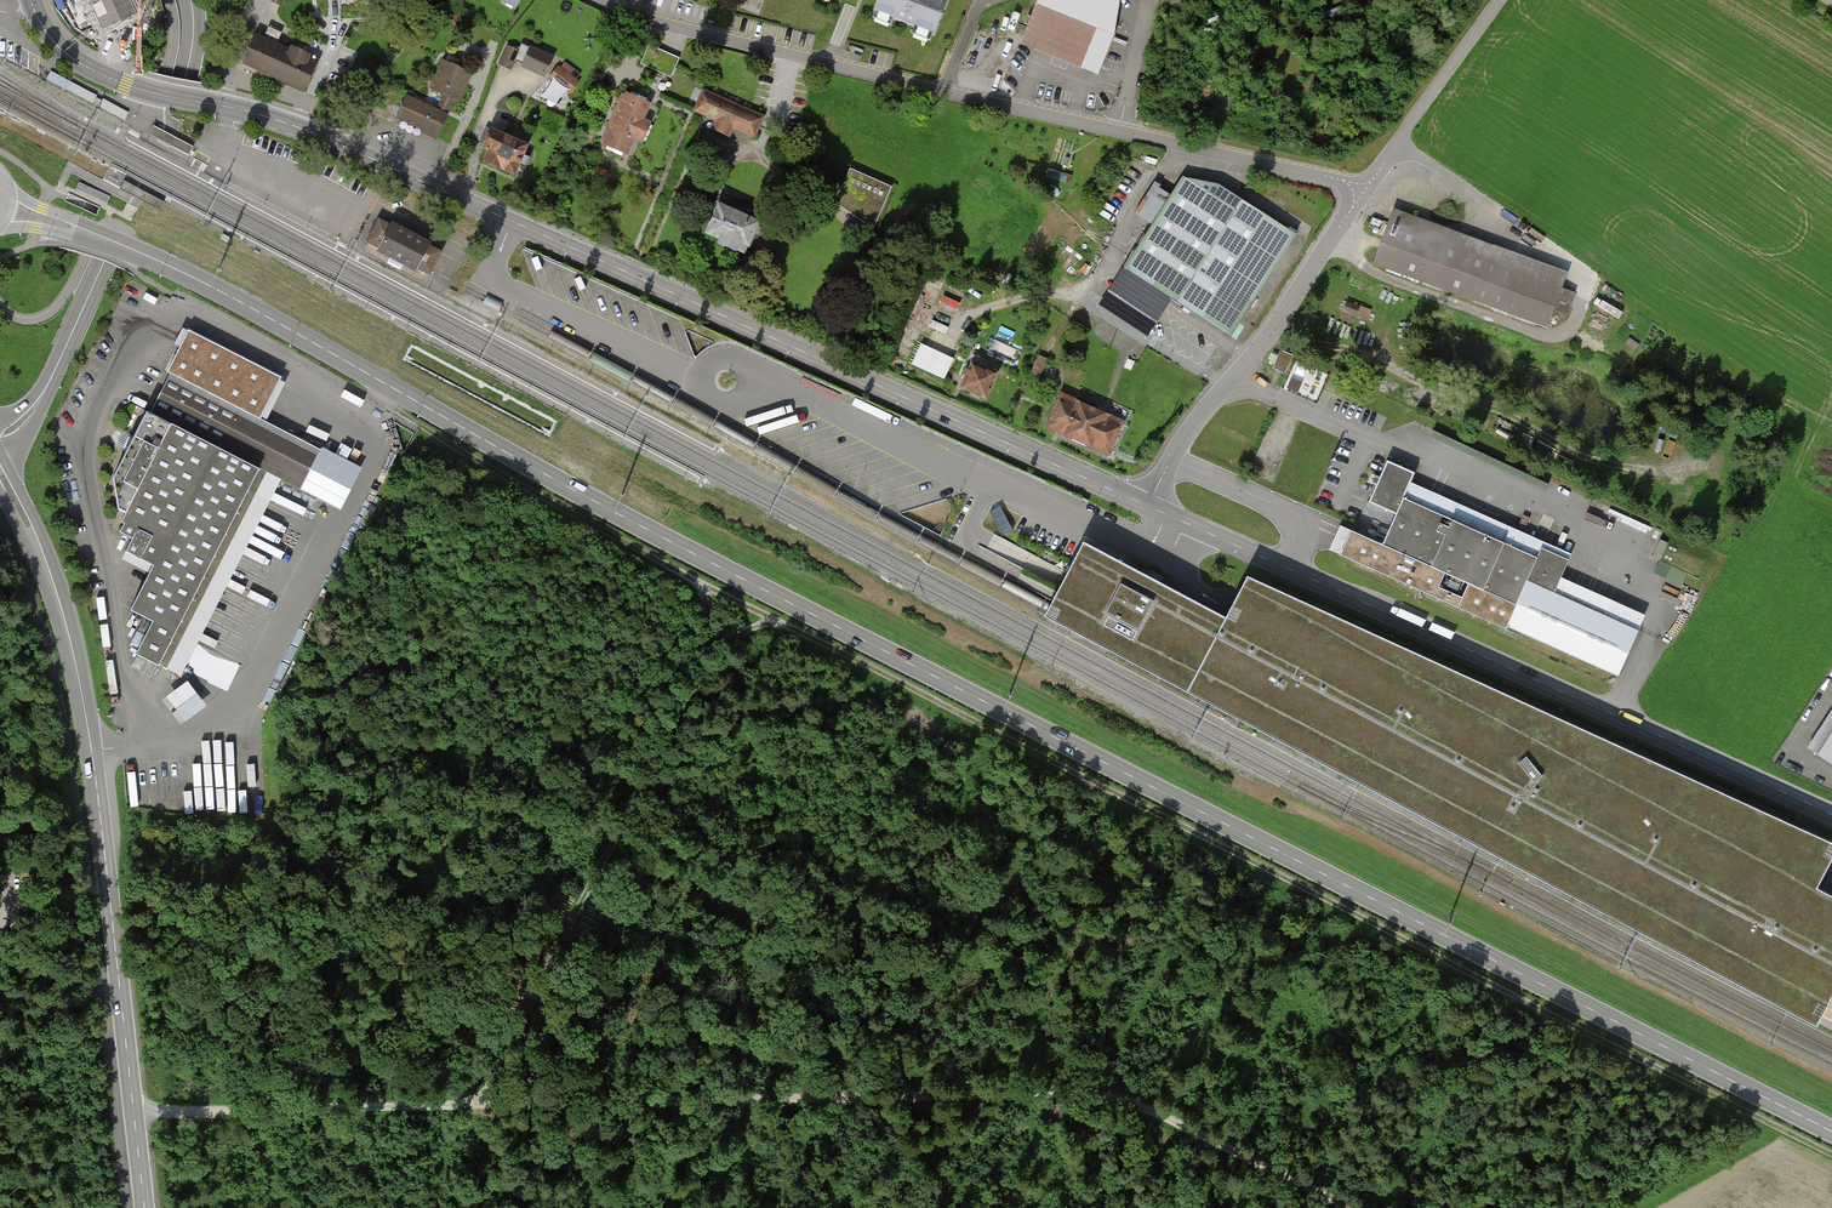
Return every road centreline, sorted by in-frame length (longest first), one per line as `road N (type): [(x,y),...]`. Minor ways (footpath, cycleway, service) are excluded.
road 1 (primary): [(82,231),(239,301),(738,576),(1831,1130)]
road 2 (track): [(1831,1153),(705,585),(378,402)]
road 3 (secondary): [(30,0),(57,45),(108,77),(322,136),(1148,507)]
road 4 (track): [(134,1114),(481,1105),(977,1110),(1072,1122),(1326,1207)]
road 5 (primary): [(0,472),(48,568),(77,670),(144,1207)]
road 6 (secondary): [(1148,507),(1831,814)]
road 7 (track): [(481,1105),(715,689),(758,653),(808,637)]
road 8 (residential): [(598,0),(670,27),(1121,131)]
road 9 (primary): [(191,0),(185,79),(48,385),(0,439)]
road 10 (unclassified): [(1366,188),(1257,351),(1198,420),(1148,507)]
road 11 (residential): [(1121,131),(1366,188)]
road 12 (unclassified): [(1501,0),(1366,188)]
road 13 (track): [(0,1058),(73,1004),(119,985)]
road 14 (residential): [(1121,131),(1150,0)]

